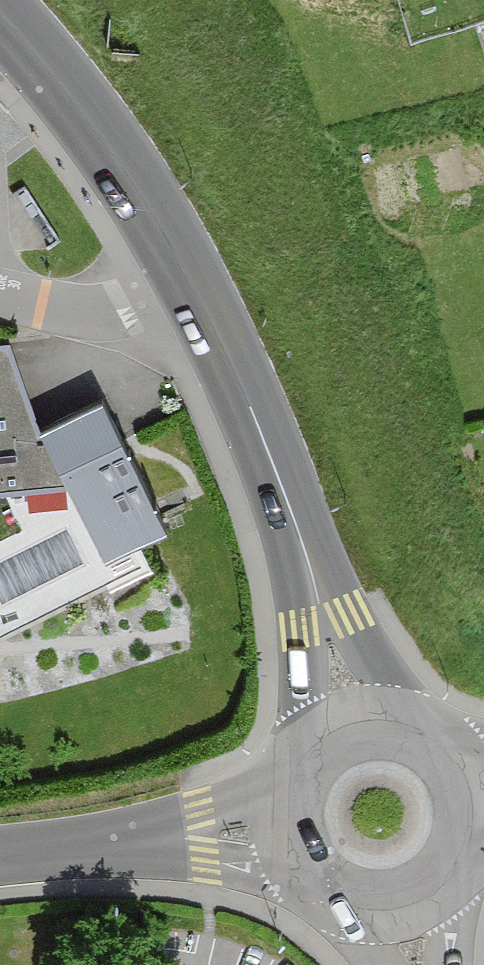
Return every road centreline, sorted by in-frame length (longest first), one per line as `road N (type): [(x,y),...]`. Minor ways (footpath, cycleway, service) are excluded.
road 1 (primary): [(354,726),(288,502),(200,308)]
road 2 (primary): [(200,308),(131,177),(62,82),(0,16)]
road 3 (residential): [(0,855),(287,828)]
road 4 (residential): [(200,308),(122,316),(0,297)]
road 5 (primary): [(287,828),(300,865),(327,893),(363,908),(402,907)]
road 6 (primary): [(472,799),(457,763),(429,736),(393,723),(354,726)]
road 7 (primary): [(402,907),(434,892),(459,867),(472,834),(472,799)]
road 8 (primary): [(354,726),(301,764),(287,828)]

